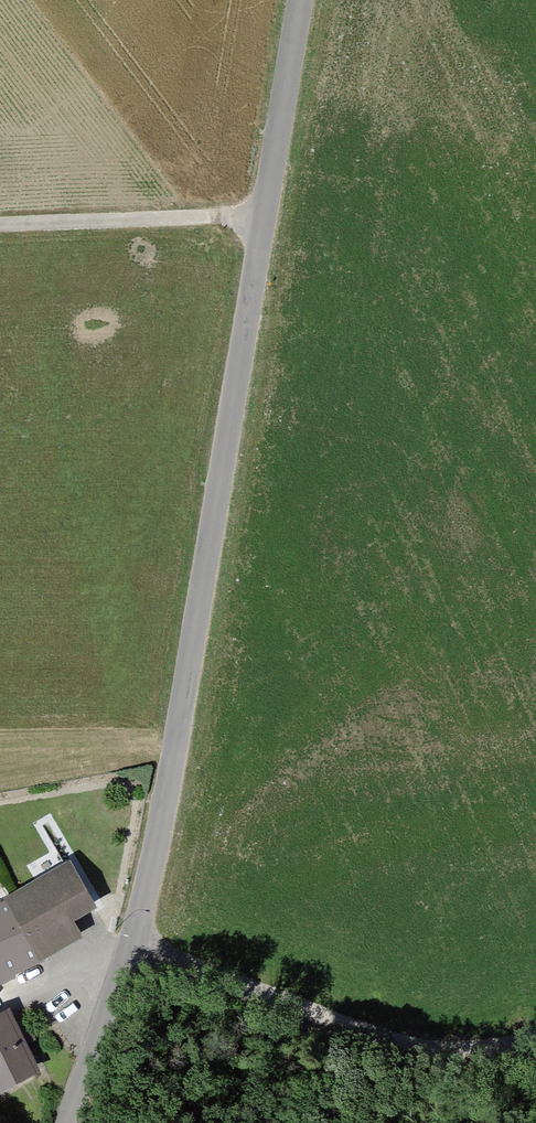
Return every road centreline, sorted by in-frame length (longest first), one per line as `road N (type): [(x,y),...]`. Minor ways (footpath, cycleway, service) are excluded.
road 1 (unclassified): [(301,0),(168,792),(130,943),(68,1122)]
road 2 (track): [(130,943),(374,1035),(460,1052),(535,1030)]
road 3 (track): [(264,216),(0,224)]

